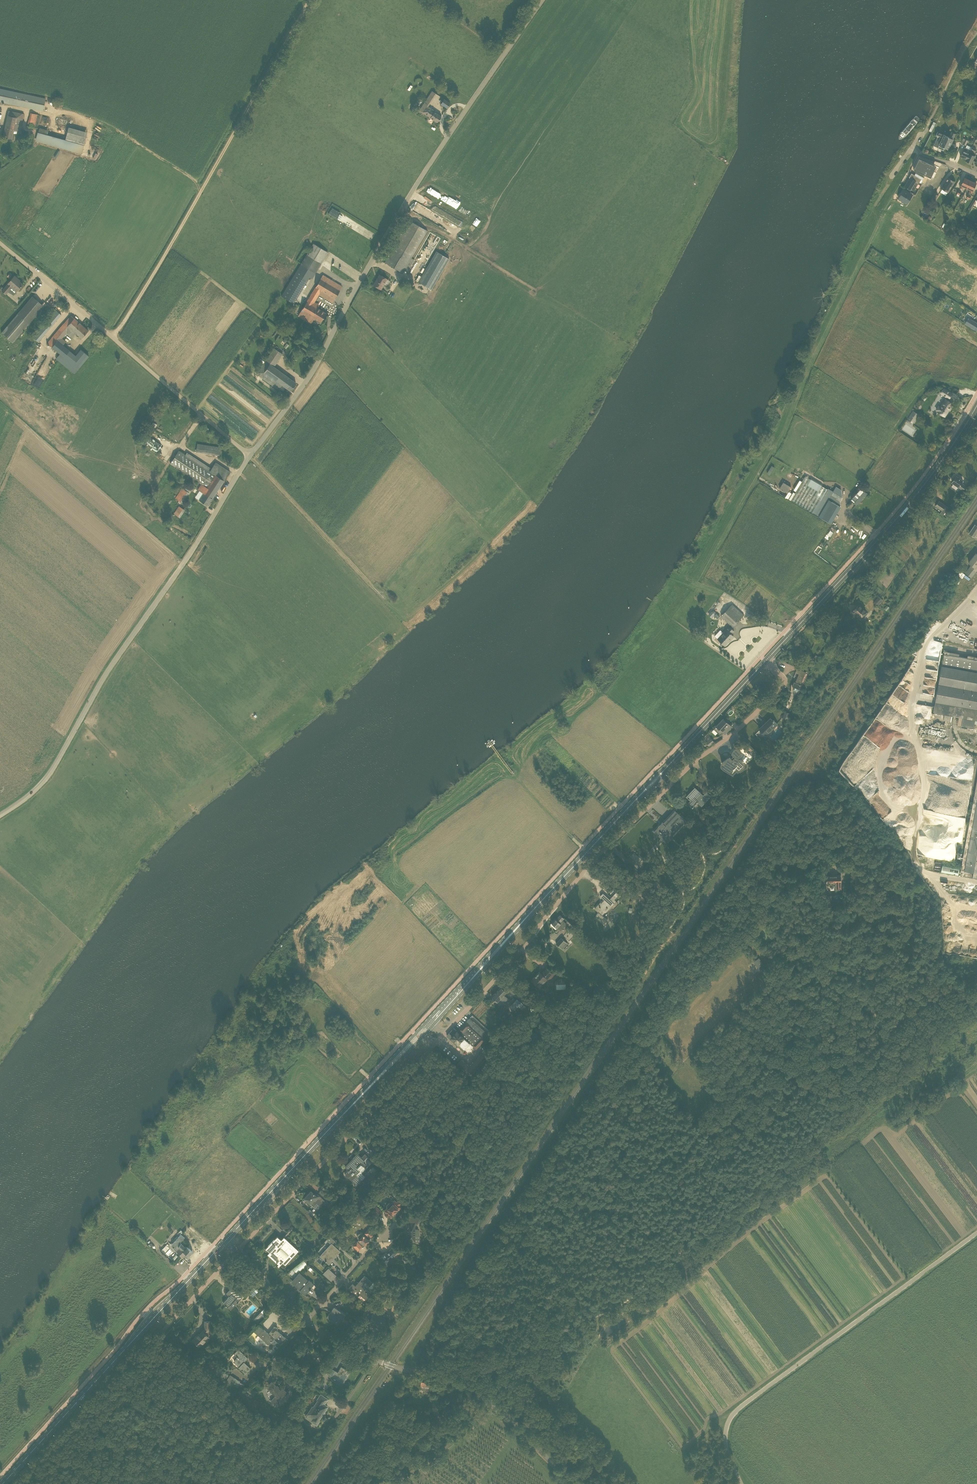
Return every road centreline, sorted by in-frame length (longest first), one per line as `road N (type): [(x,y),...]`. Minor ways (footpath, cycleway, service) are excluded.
road 1 (track): [(474,1389),(620,1307),(884,1062),(894,1026)]
road 2 (unclassified): [(249,456),(316,367),(396,218),(543,0)]
road 3 (residential): [(443,1034),(606,849),(781,689),(783,677),(766,659)]
road 4 (secondary): [(430,1023),(766,659)]
road 5 (track): [(835,972),(789,975),(772,985),(629,1111),(598,1189),(564,1334)]
road 6 (unclassified): [(0,815),(49,775),(249,456)]
road 7 (track): [(112,337),(309,0)]
road 8 (unclassified): [(742,1483),(726,1443),(738,1408),(976,1233)]
road 9 (secondary): [(766,659),(904,509),(976,403)]
road 10 (secondary): [(2,1483),(226,1240)]
road 11 (unclassified): [(249,456),(0,242)]
road 12 (residential): [(237,1252),(443,1034)]
road 13 (unclassified): [(575,1483),(474,1389),(375,1360)]
road 14 (track): [(202,414),(143,505),(205,546),(193,565)]
road 15 (track): [(380,596),(249,456)]
road 16 (track): [(894,1026),(850,993),(815,942),(808,877)]
road 17 (secondary): [(226,1240),(345,1113)]
road 18 (secondary): [(430,1023),(345,1113)]
road 19 (secondary): [(345,1113),(430,1023)]

